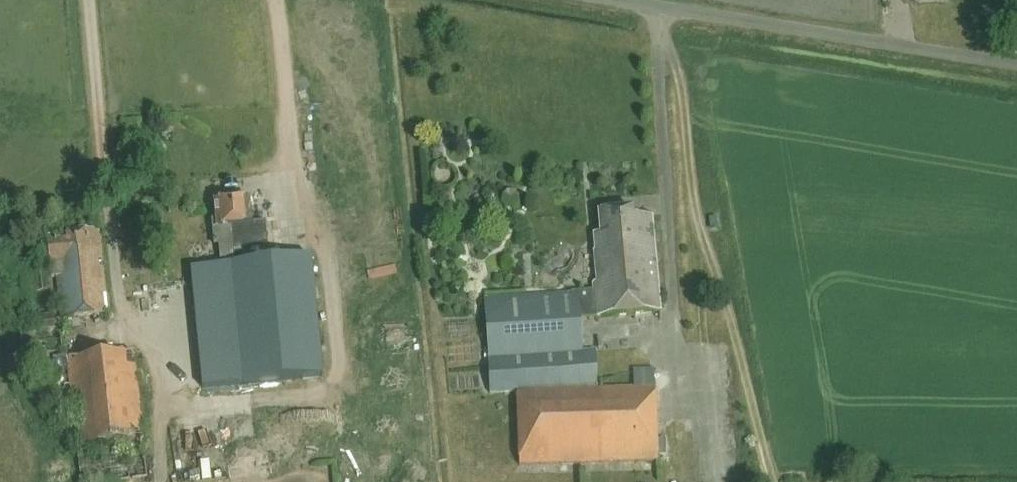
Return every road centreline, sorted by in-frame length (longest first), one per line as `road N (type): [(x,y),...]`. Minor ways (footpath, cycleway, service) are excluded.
road 1 (track): [(776,481),(733,320),(693,219),(685,73),(656,8)]
road 2 (unclassified): [(1016,66),(604,0)]
road 3 (track): [(91,0),(122,334)]
road 4 (track): [(274,0),(291,182),(211,189)]
road 5 (track): [(694,222),(721,481)]

